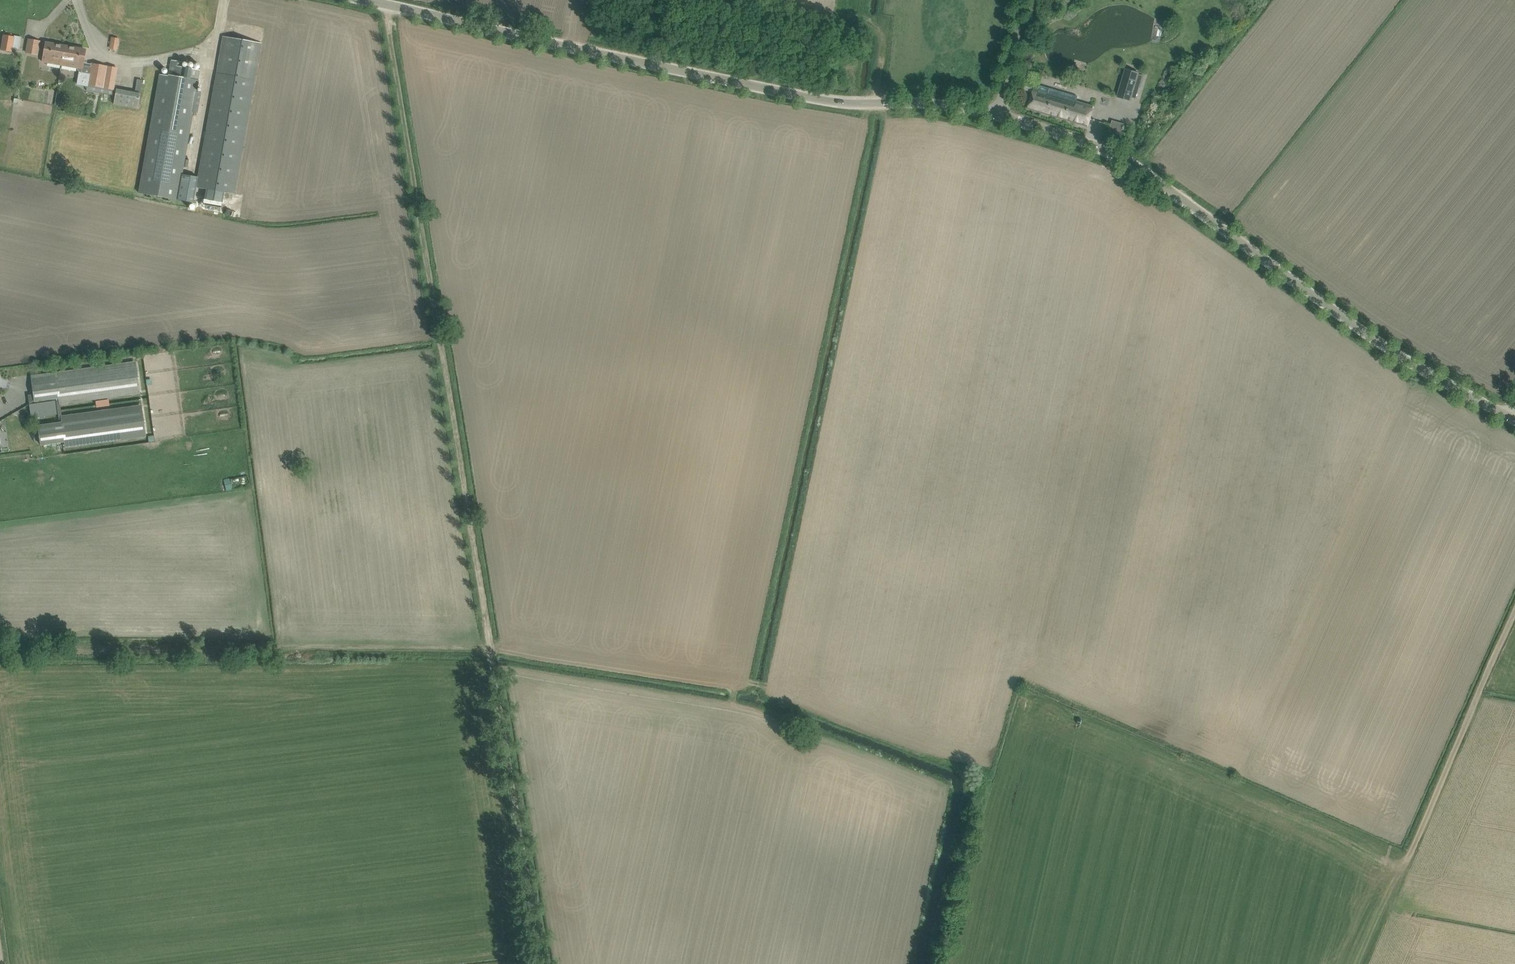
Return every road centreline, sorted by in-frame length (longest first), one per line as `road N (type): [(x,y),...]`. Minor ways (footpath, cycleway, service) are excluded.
road 1 (unclassified): [(996,115),(822,103),(356,0)]
road 2 (unclassified): [(1507,419),(1375,339),(1110,154),(996,115)]

